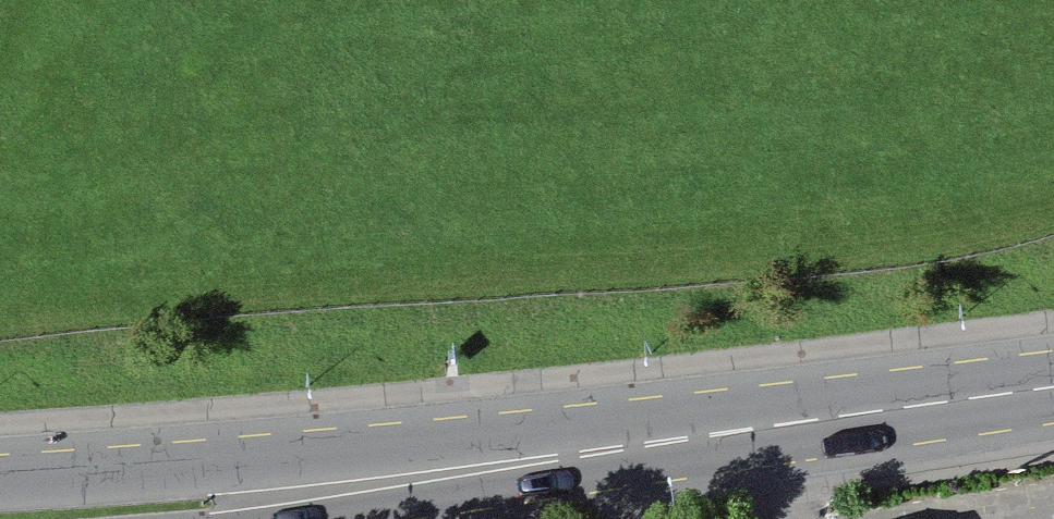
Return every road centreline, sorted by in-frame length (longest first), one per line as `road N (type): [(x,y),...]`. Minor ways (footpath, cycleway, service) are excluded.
road 1 (primary): [(847,418),(558,430),(219,470),(0,484)]
road 2 (primary): [(293,518),(574,479),(847,418)]
road 3 (primary): [(847,418),(1053,388)]

